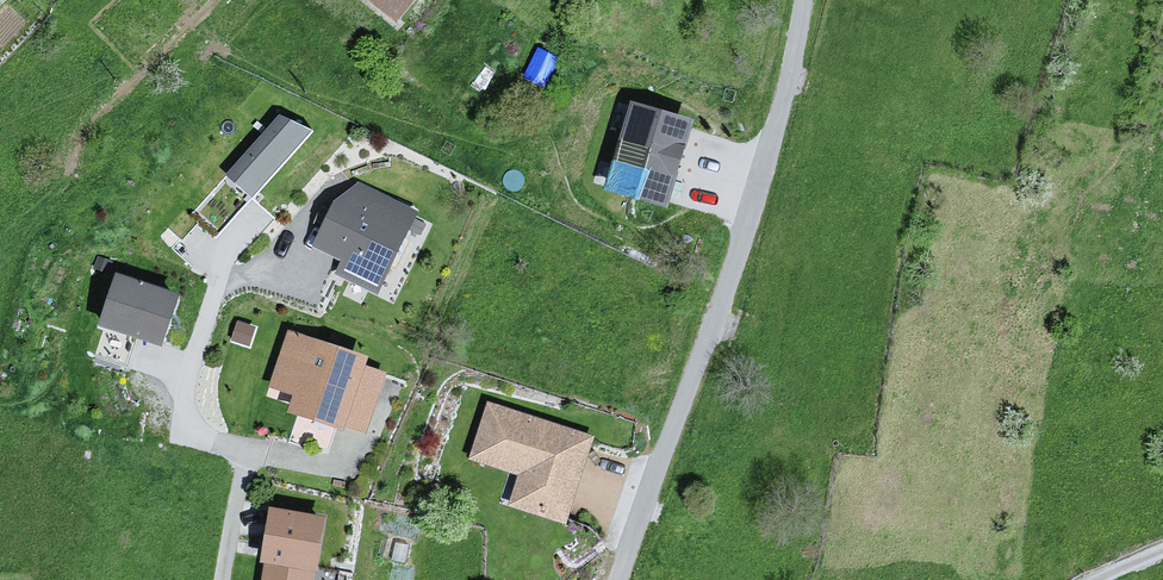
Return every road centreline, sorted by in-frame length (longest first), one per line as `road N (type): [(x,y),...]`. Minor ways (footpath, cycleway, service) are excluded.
road 1 (residential): [(616,579),(727,286),(789,82),(804,0)]

